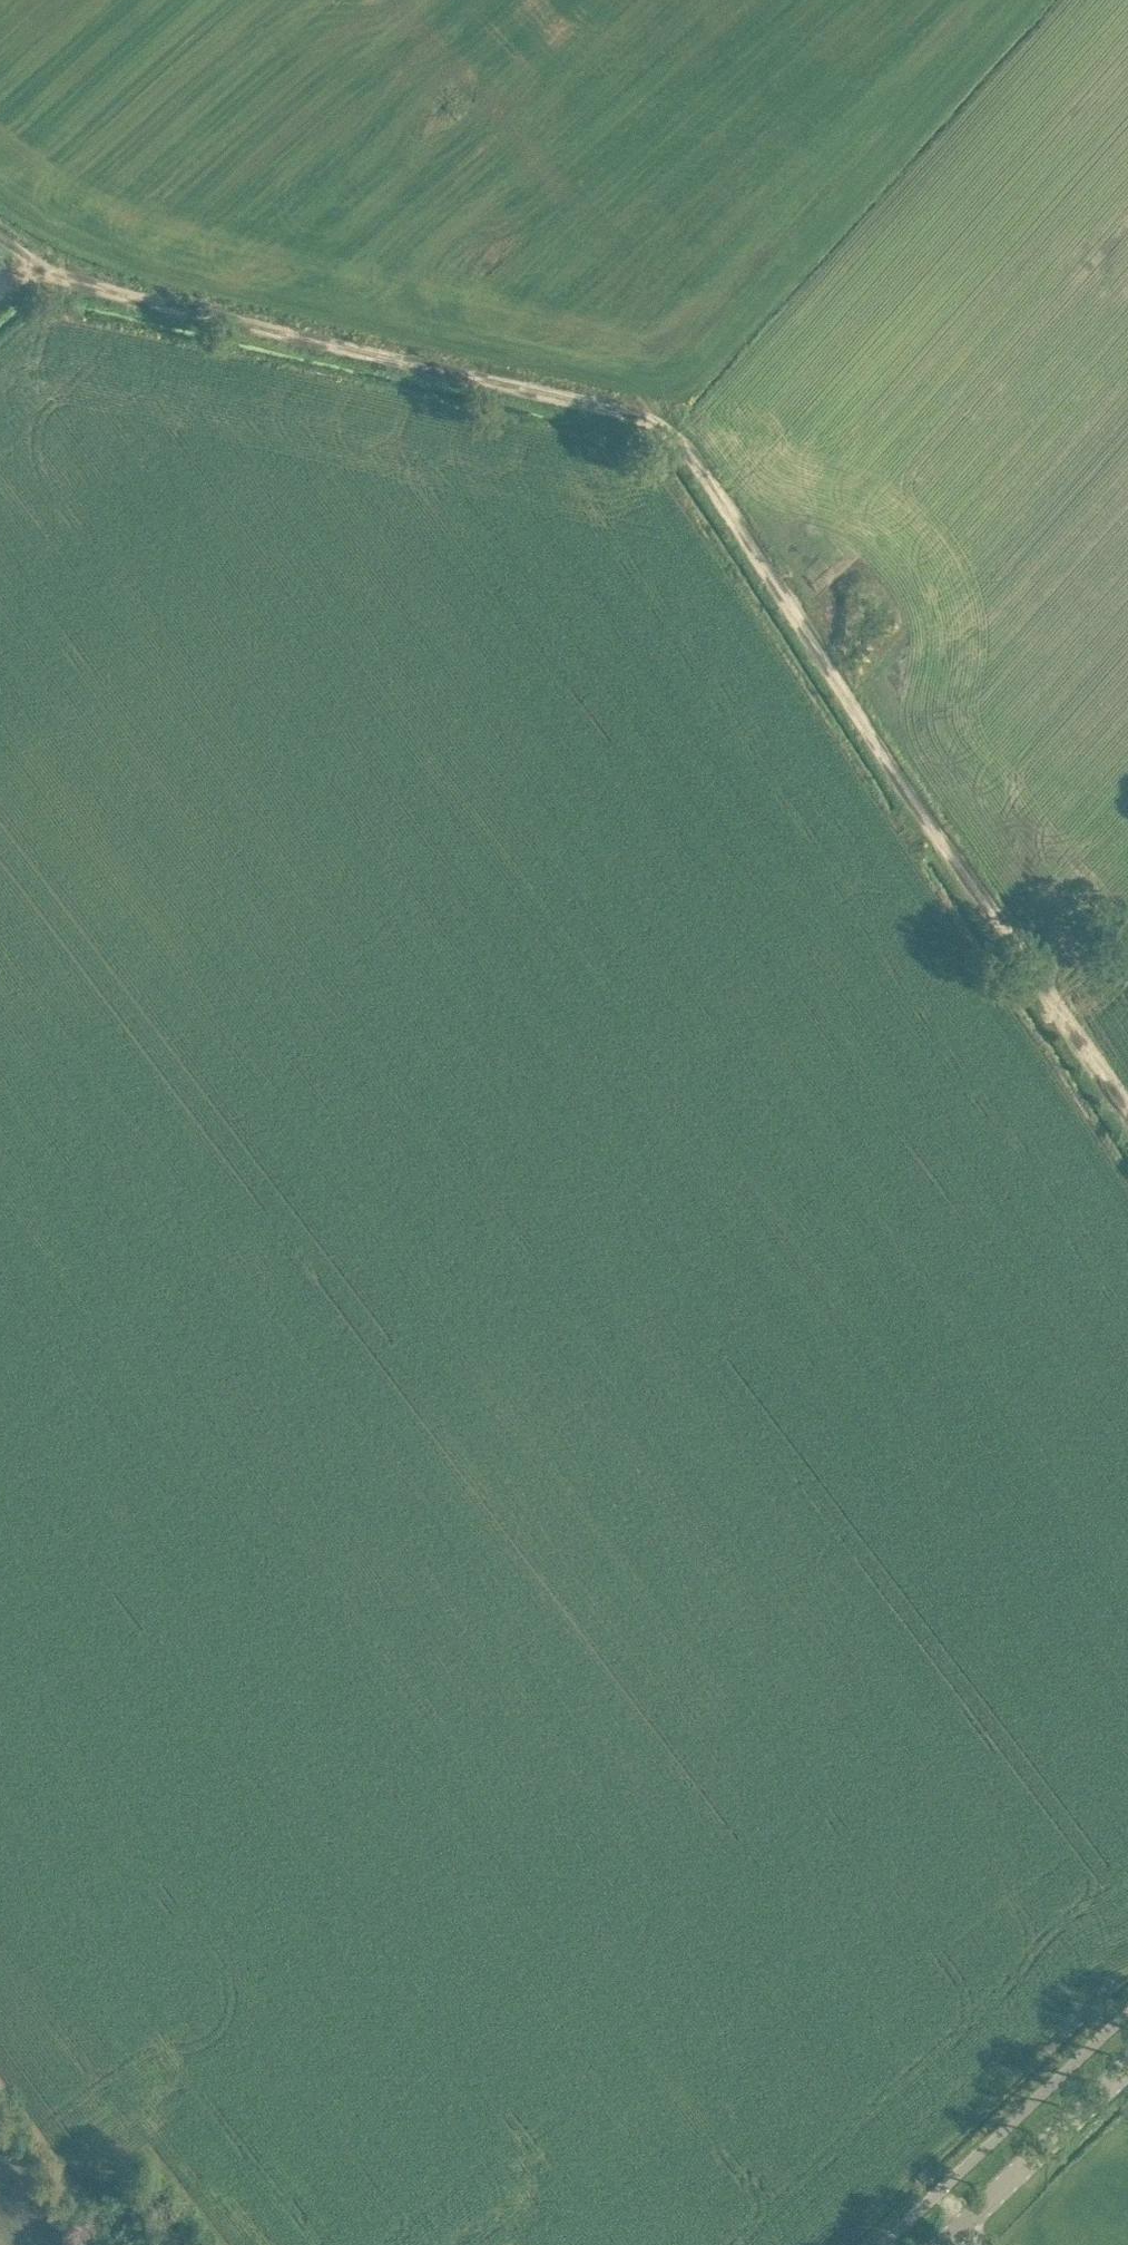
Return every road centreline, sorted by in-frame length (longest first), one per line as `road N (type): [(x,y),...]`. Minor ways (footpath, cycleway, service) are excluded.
road 1 (track): [(1127,1110),(671,429),(645,415),(61,277),(0,231)]
road 2 (tertiary): [(1127,2067),(942,2244)]

